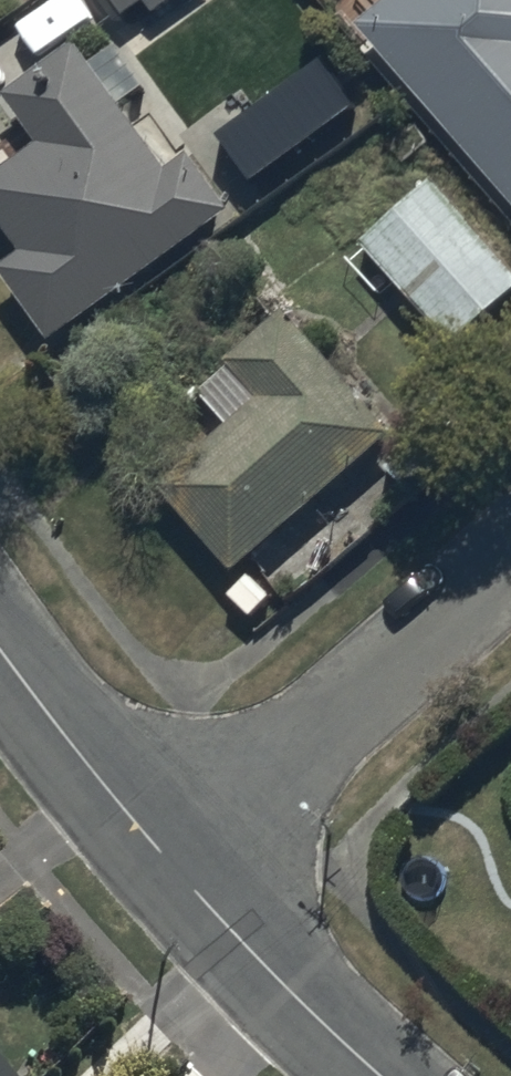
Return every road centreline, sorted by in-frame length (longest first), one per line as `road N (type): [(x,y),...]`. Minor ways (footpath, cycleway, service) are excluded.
road 1 (residential): [(510,563),(164,871)]
road 2 (residential): [(164,871),(379,1075)]
road 3 (residential): [(0,645),(164,871)]

